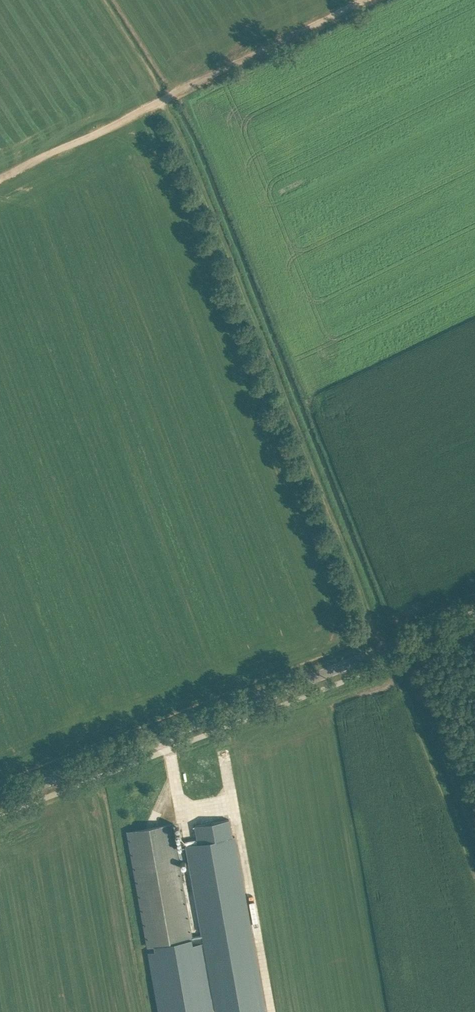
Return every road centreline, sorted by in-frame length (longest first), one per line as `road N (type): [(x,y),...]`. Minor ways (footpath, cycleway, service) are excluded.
road 1 (tertiary): [(0,799),(474,614)]
road 2 (track): [(369,0),(0,183)]

